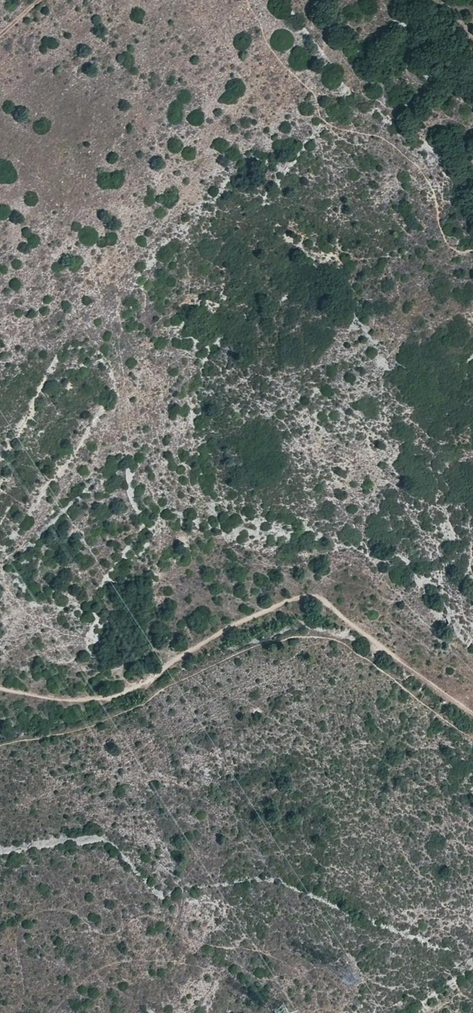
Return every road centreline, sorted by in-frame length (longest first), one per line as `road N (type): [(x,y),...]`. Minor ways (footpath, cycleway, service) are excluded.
road 1 (track): [(472,714),(315,592),(240,619),(106,697),(0,684)]

